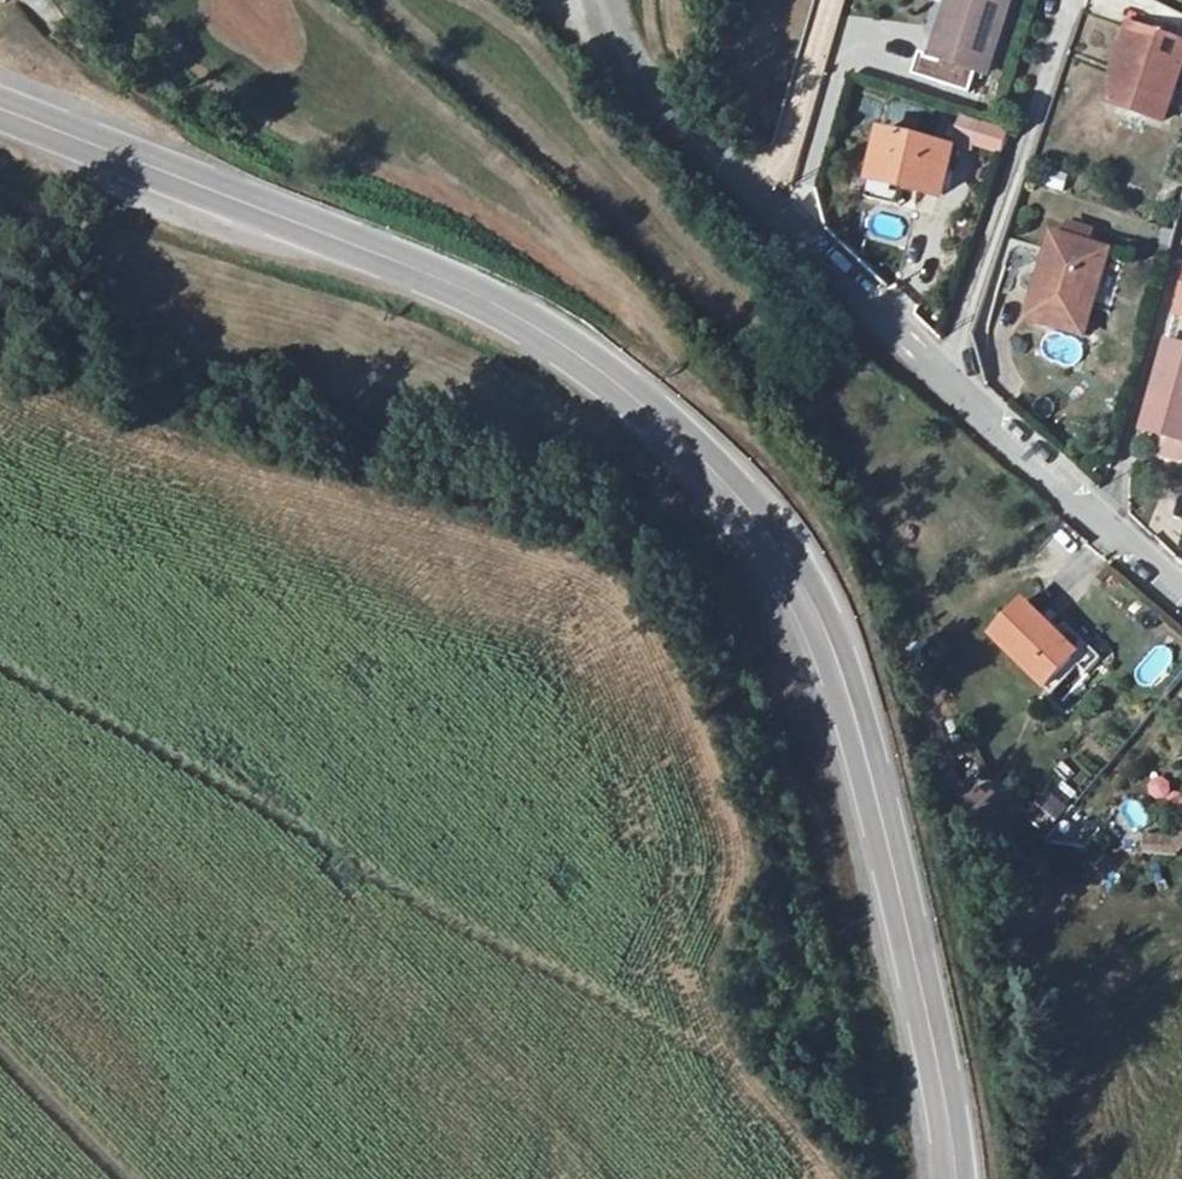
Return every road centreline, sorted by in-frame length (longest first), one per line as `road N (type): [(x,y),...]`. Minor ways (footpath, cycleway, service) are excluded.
road 1 (primary): [(0,113),(495,308),(648,411),(780,540),(854,695),(964,1178)]
road 2 (residential): [(1181,594),(648,94),(607,0)]

